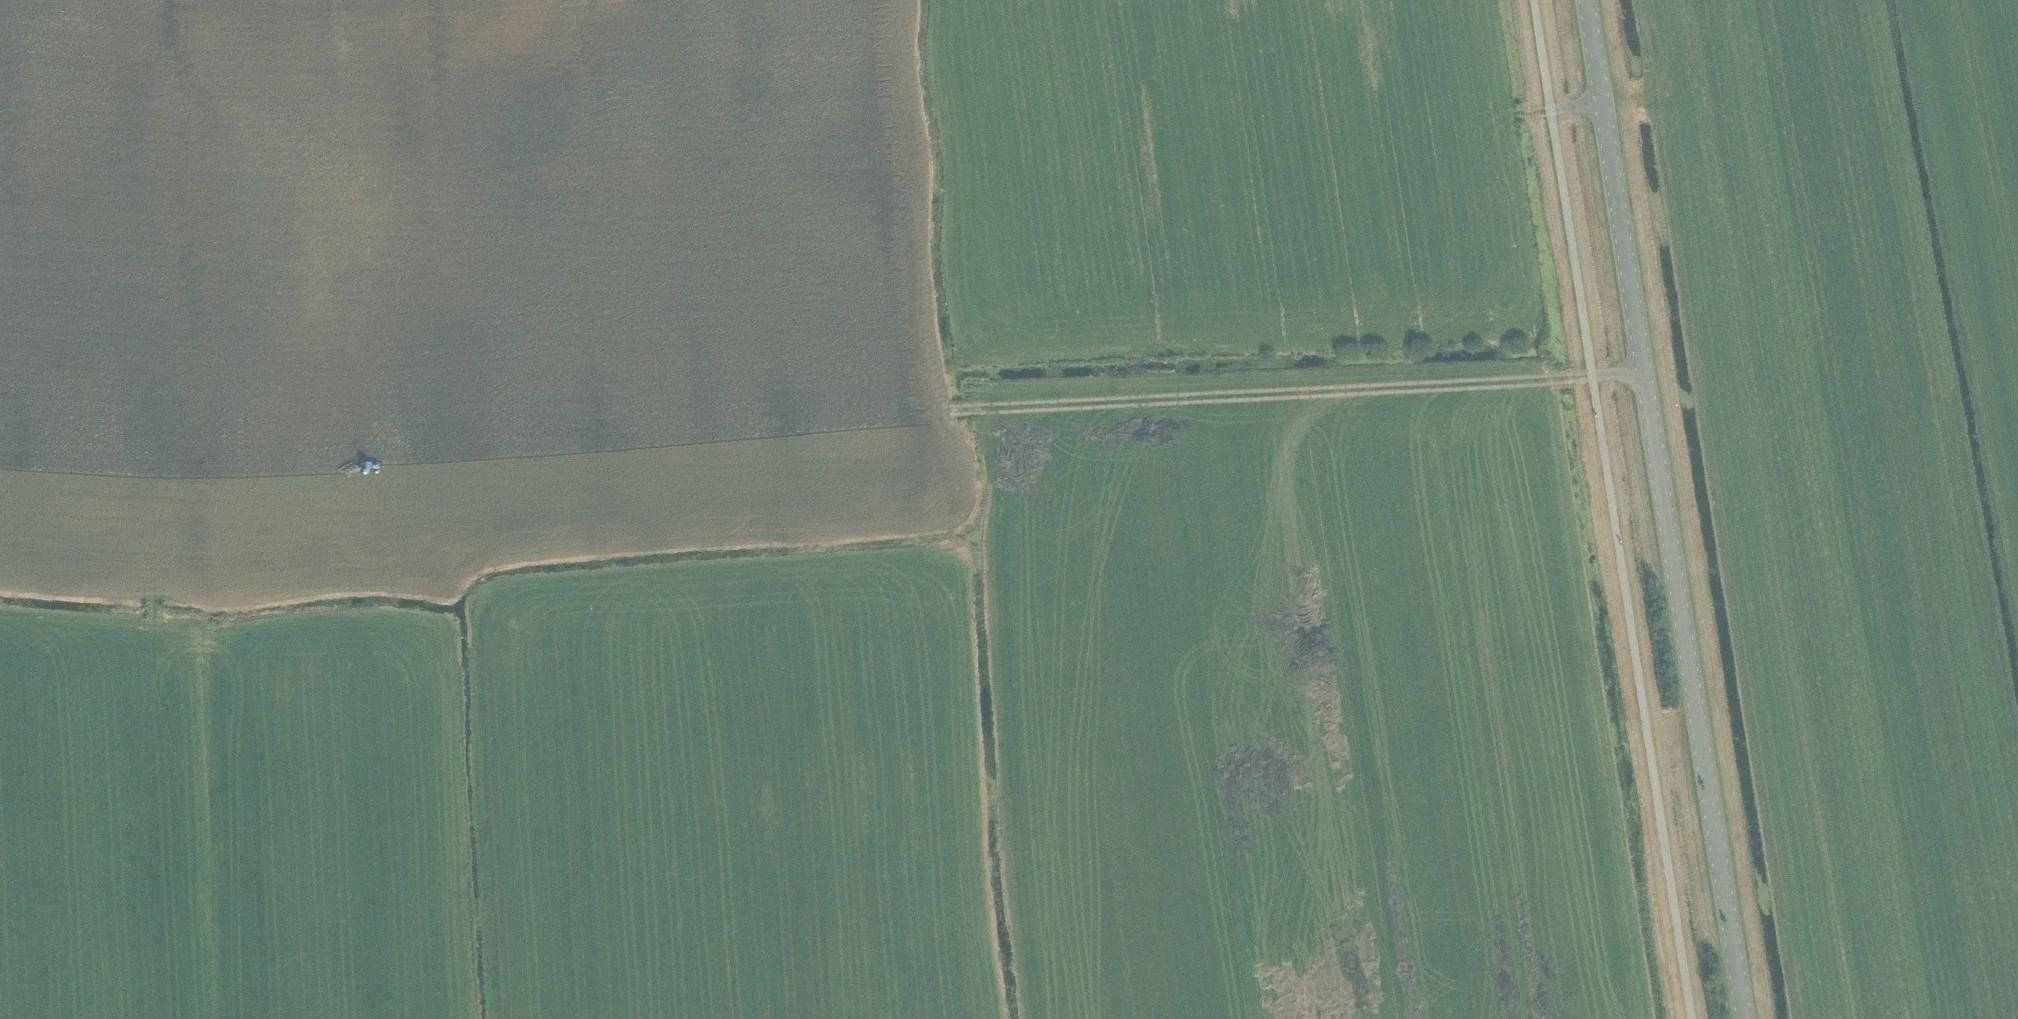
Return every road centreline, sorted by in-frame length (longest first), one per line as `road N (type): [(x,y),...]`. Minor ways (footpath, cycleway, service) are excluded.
road 1 (tertiary): [(1745,1018),(1587,0)]

